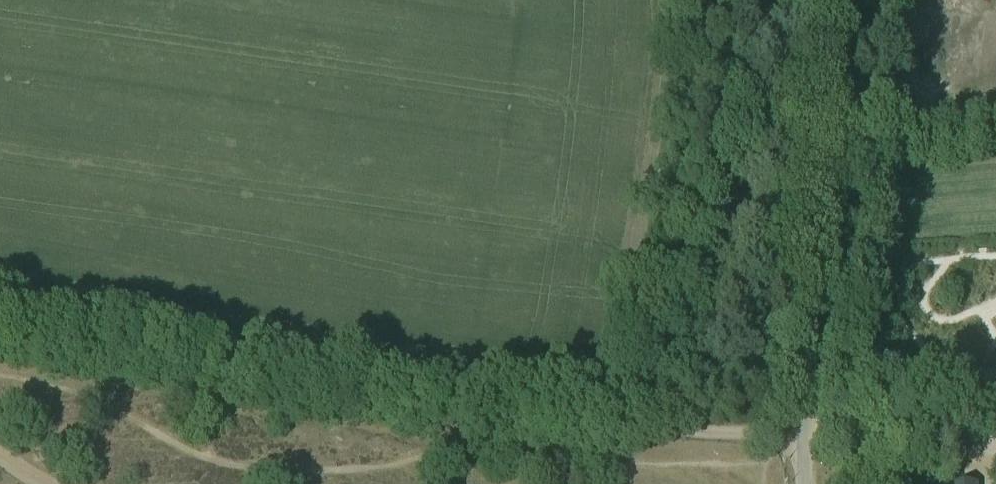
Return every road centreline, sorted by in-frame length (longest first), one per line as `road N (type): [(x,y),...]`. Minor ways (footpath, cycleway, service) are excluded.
road 1 (track): [(0,304),(324,360),(558,388),(655,426),(805,431)]
road 2 (unclassified): [(804,483),(836,0)]

